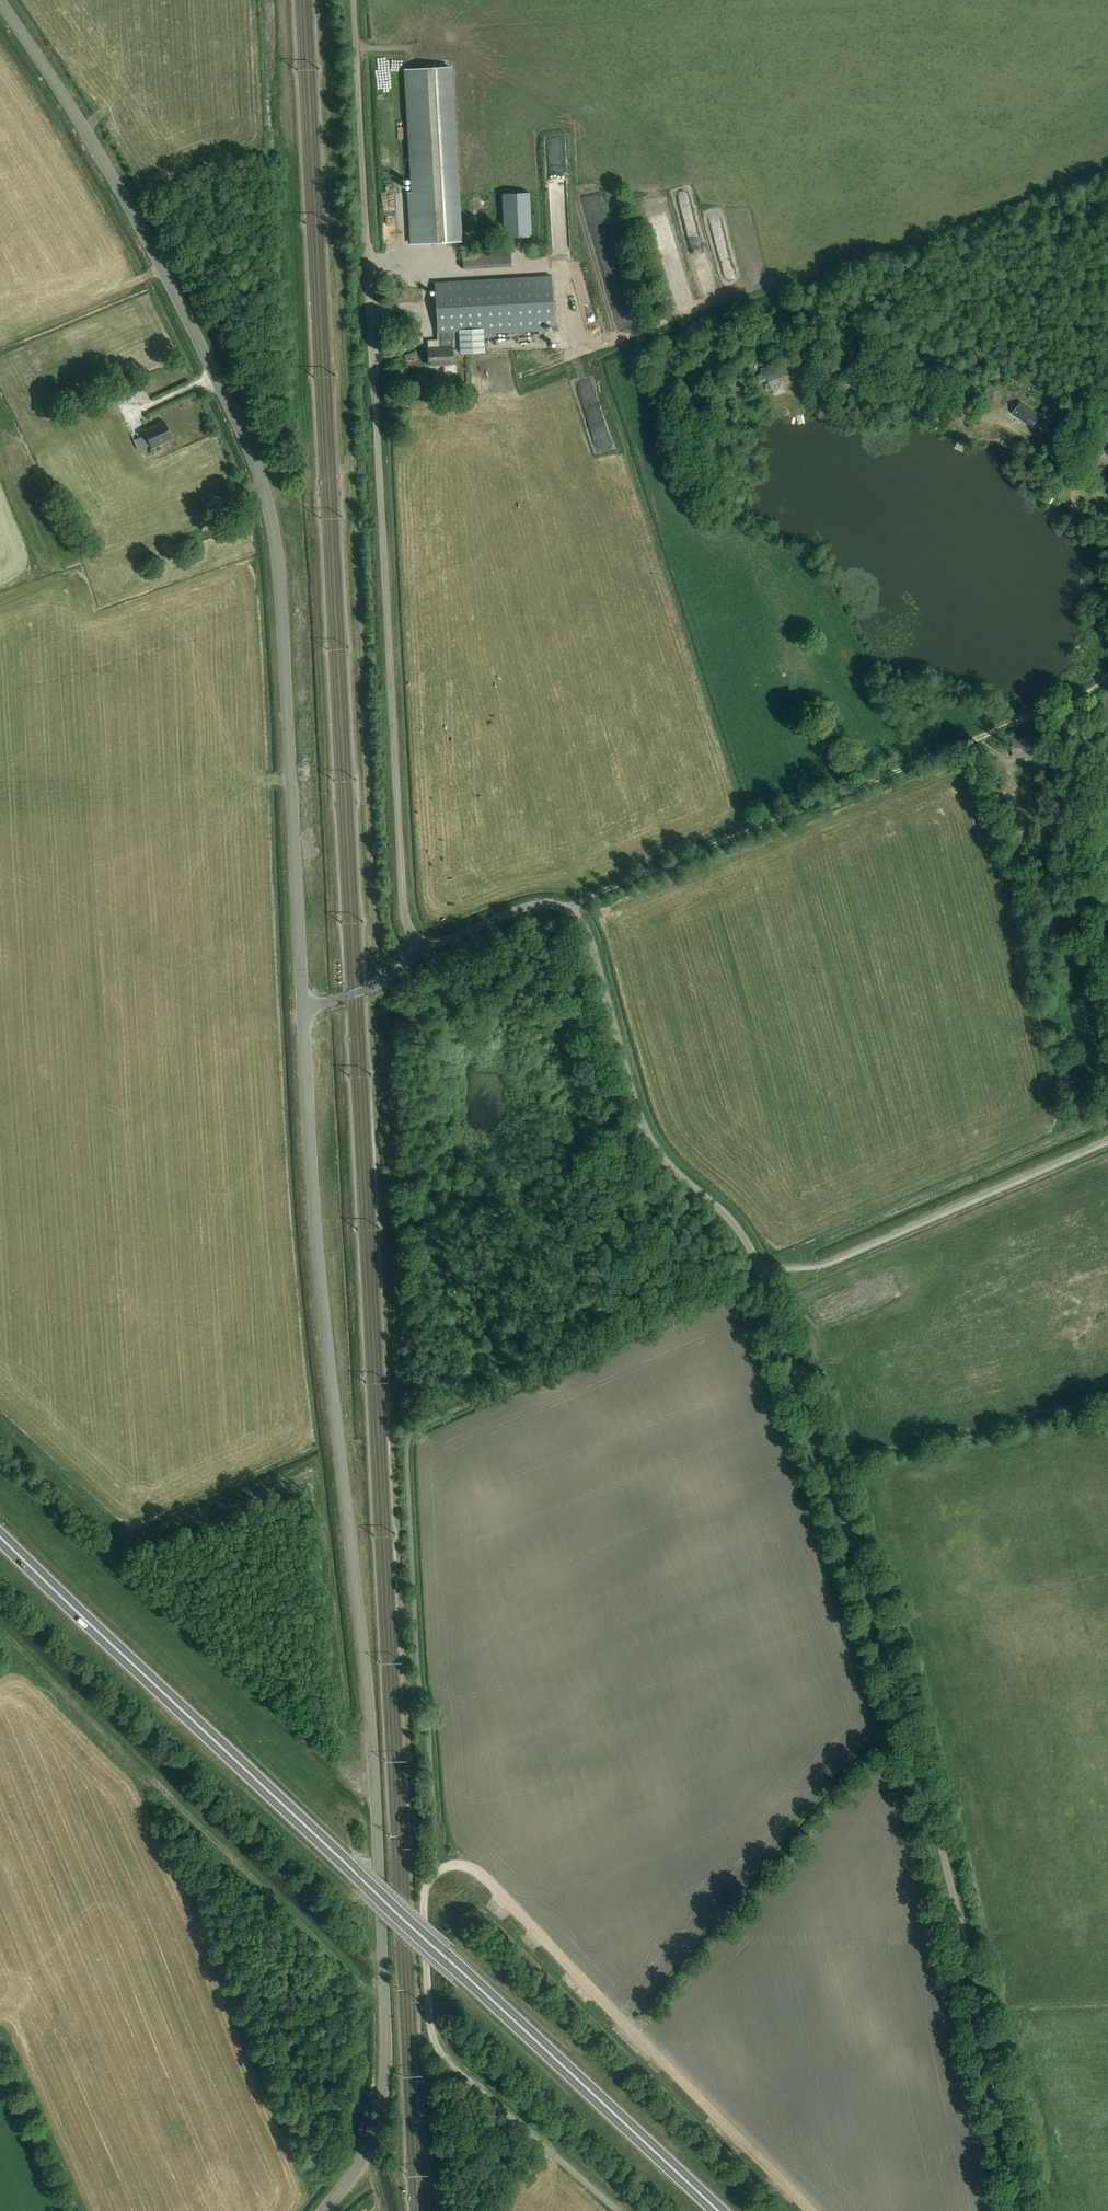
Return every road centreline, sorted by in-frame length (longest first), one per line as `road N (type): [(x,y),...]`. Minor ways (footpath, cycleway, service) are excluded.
road 1 (unclassified): [(322,2210),(366,2152),(386,2072),(368,1691),(318,1251),(304,1005)]
road 2 (unclassified): [(304,1005),(279,561),(262,485),(234,413),(108,167),(0,1)]
road 3 (trunk): [(719,2210),(0,1535)]
road 4 (unclassified): [(757,1262),(919,1753),(1023,2210)]
road 5 (unclassified): [(419,951),(402,892),(355,0)]
road 6 (track): [(572,910),(1032,716),(1107,675)]
road 7 (unclassified): [(757,1262),(730,1220),(659,1152),(644,1126),(590,936),(572,910),(526,906),(419,951)]
road 8 (track): [(432,1876),(459,1866),(480,1875),(813,2210)]
road 9 (track): [(1107,500),(1013,425),(874,388),(801,381)]
road 10 (unclassified): [(455,2067),(441,2056),(430,2024),(424,1902),(432,1876)]
road 11 (unclassified): [(304,1005),(377,985),(419,951)]

